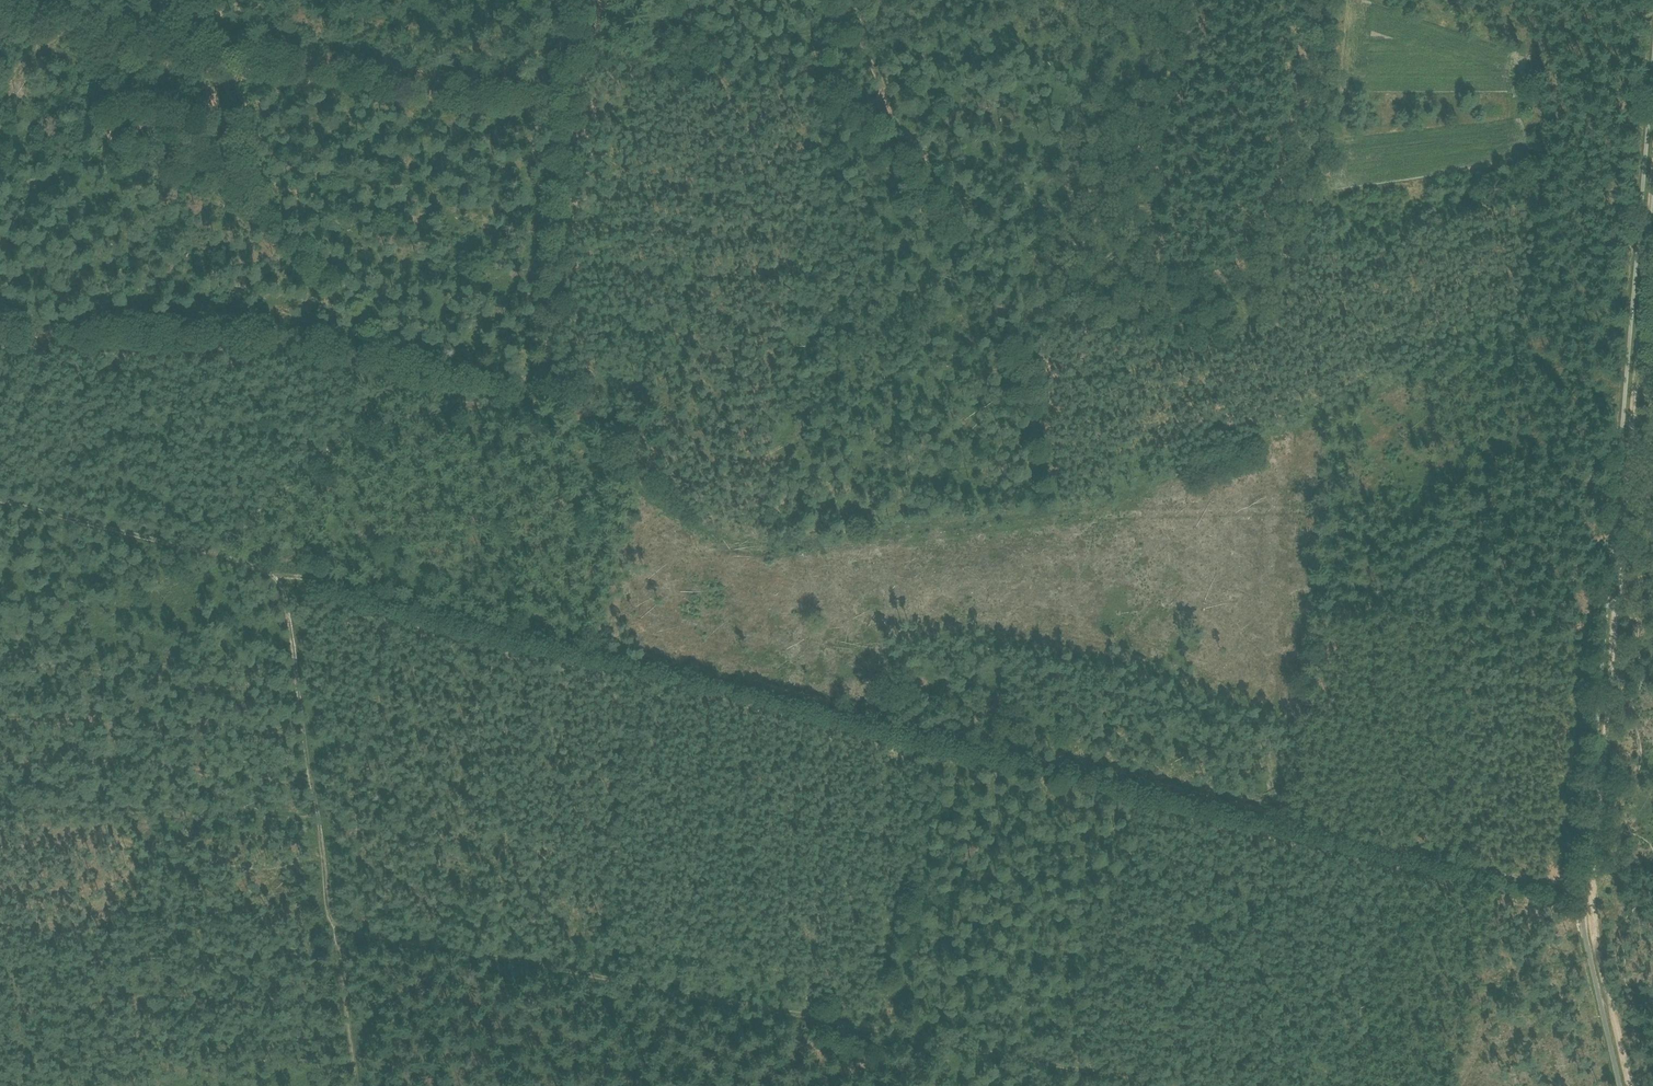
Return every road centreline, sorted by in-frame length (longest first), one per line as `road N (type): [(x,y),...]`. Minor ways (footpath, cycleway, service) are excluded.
road 1 (track): [(0,501),(1591,908)]
road 2 (track): [(1591,908),(1652,139)]
road 3 (track): [(215,555),(335,447),(380,423),(502,402),(540,374),(553,353),(569,0)]
road 4 (track): [(285,573),(356,1085)]
road 5 (track): [(1630,1085),(1591,908)]

